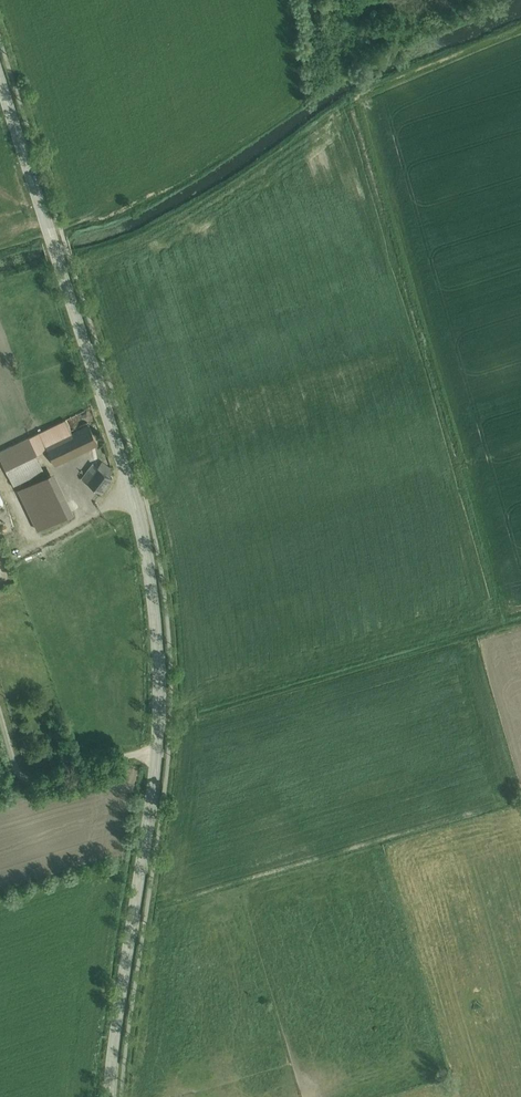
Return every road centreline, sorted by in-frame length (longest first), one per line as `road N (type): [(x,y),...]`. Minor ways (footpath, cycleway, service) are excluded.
road 1 (tertiary): [(111,1096),(159,739),(158,646),(135,502),(0,82)]
road 2 (track): [(0,713),(18,777),(32,782),(158,748)]

